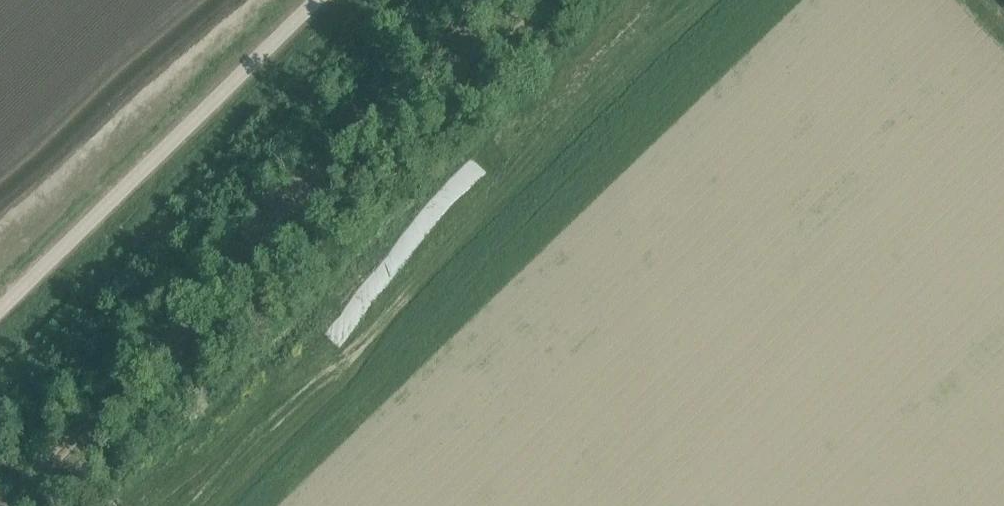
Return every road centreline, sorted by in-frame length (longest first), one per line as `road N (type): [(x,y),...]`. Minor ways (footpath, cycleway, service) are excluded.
road 1 (tertiary): [(0,309),(315,0)]

